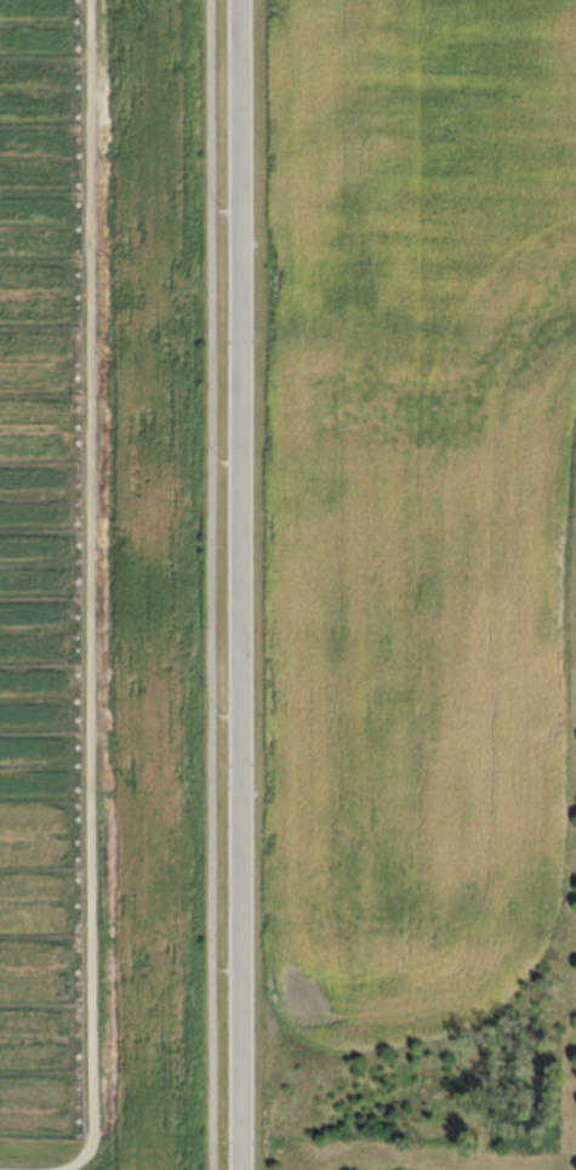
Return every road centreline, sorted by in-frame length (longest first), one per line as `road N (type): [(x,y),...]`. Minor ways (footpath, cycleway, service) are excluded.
road 1 (residential): [(236,1169),(239,0)]

